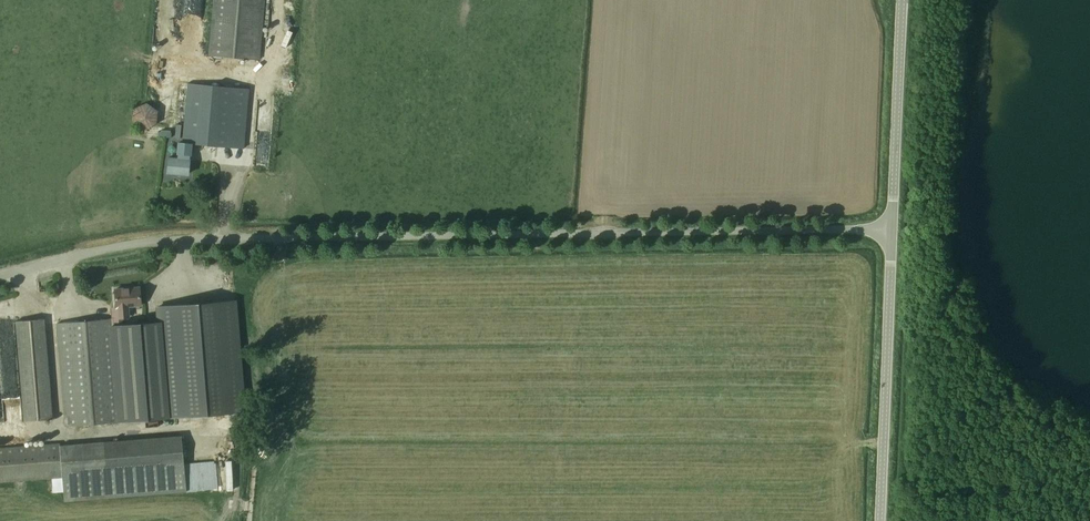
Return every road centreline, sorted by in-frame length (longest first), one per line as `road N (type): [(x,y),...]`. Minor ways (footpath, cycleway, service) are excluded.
road 1 (unclassified): [(0,277),(179,241),(891,230)]
road 2 (unclassified): [(881,520),(891,230)]
road 3 (unclassified): [(891,230),(900,0)]

